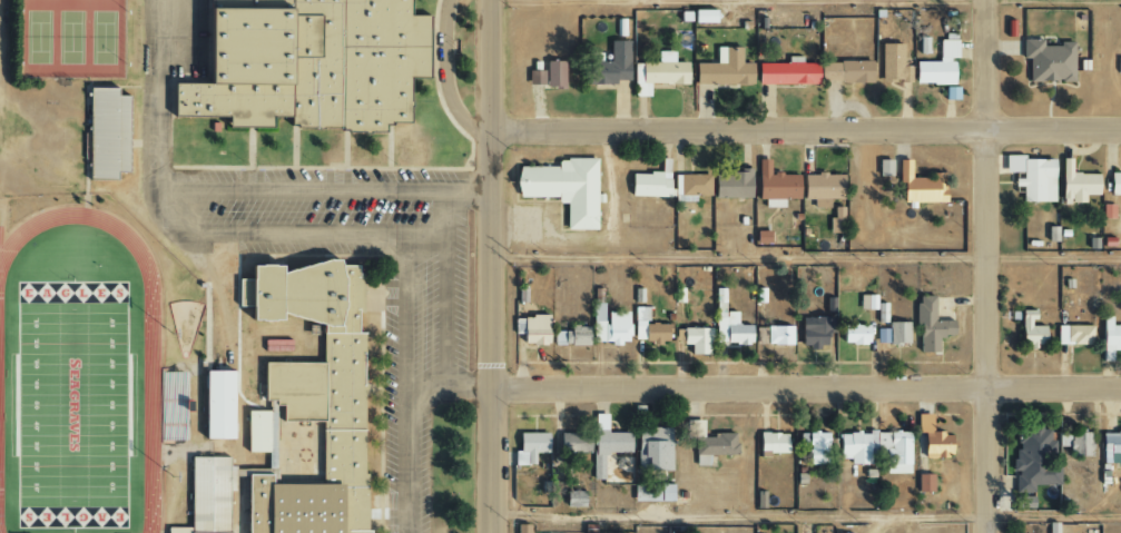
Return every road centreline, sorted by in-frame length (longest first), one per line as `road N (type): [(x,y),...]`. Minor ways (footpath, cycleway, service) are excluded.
road 1 (residential): [(1120,387),(494,384)]
road 2 (residential): [(1120,126),(494,128)]
road 3 (residential): [(985,532),(989,0)]
road 4 (residential): [(493,532),(494,0)]

